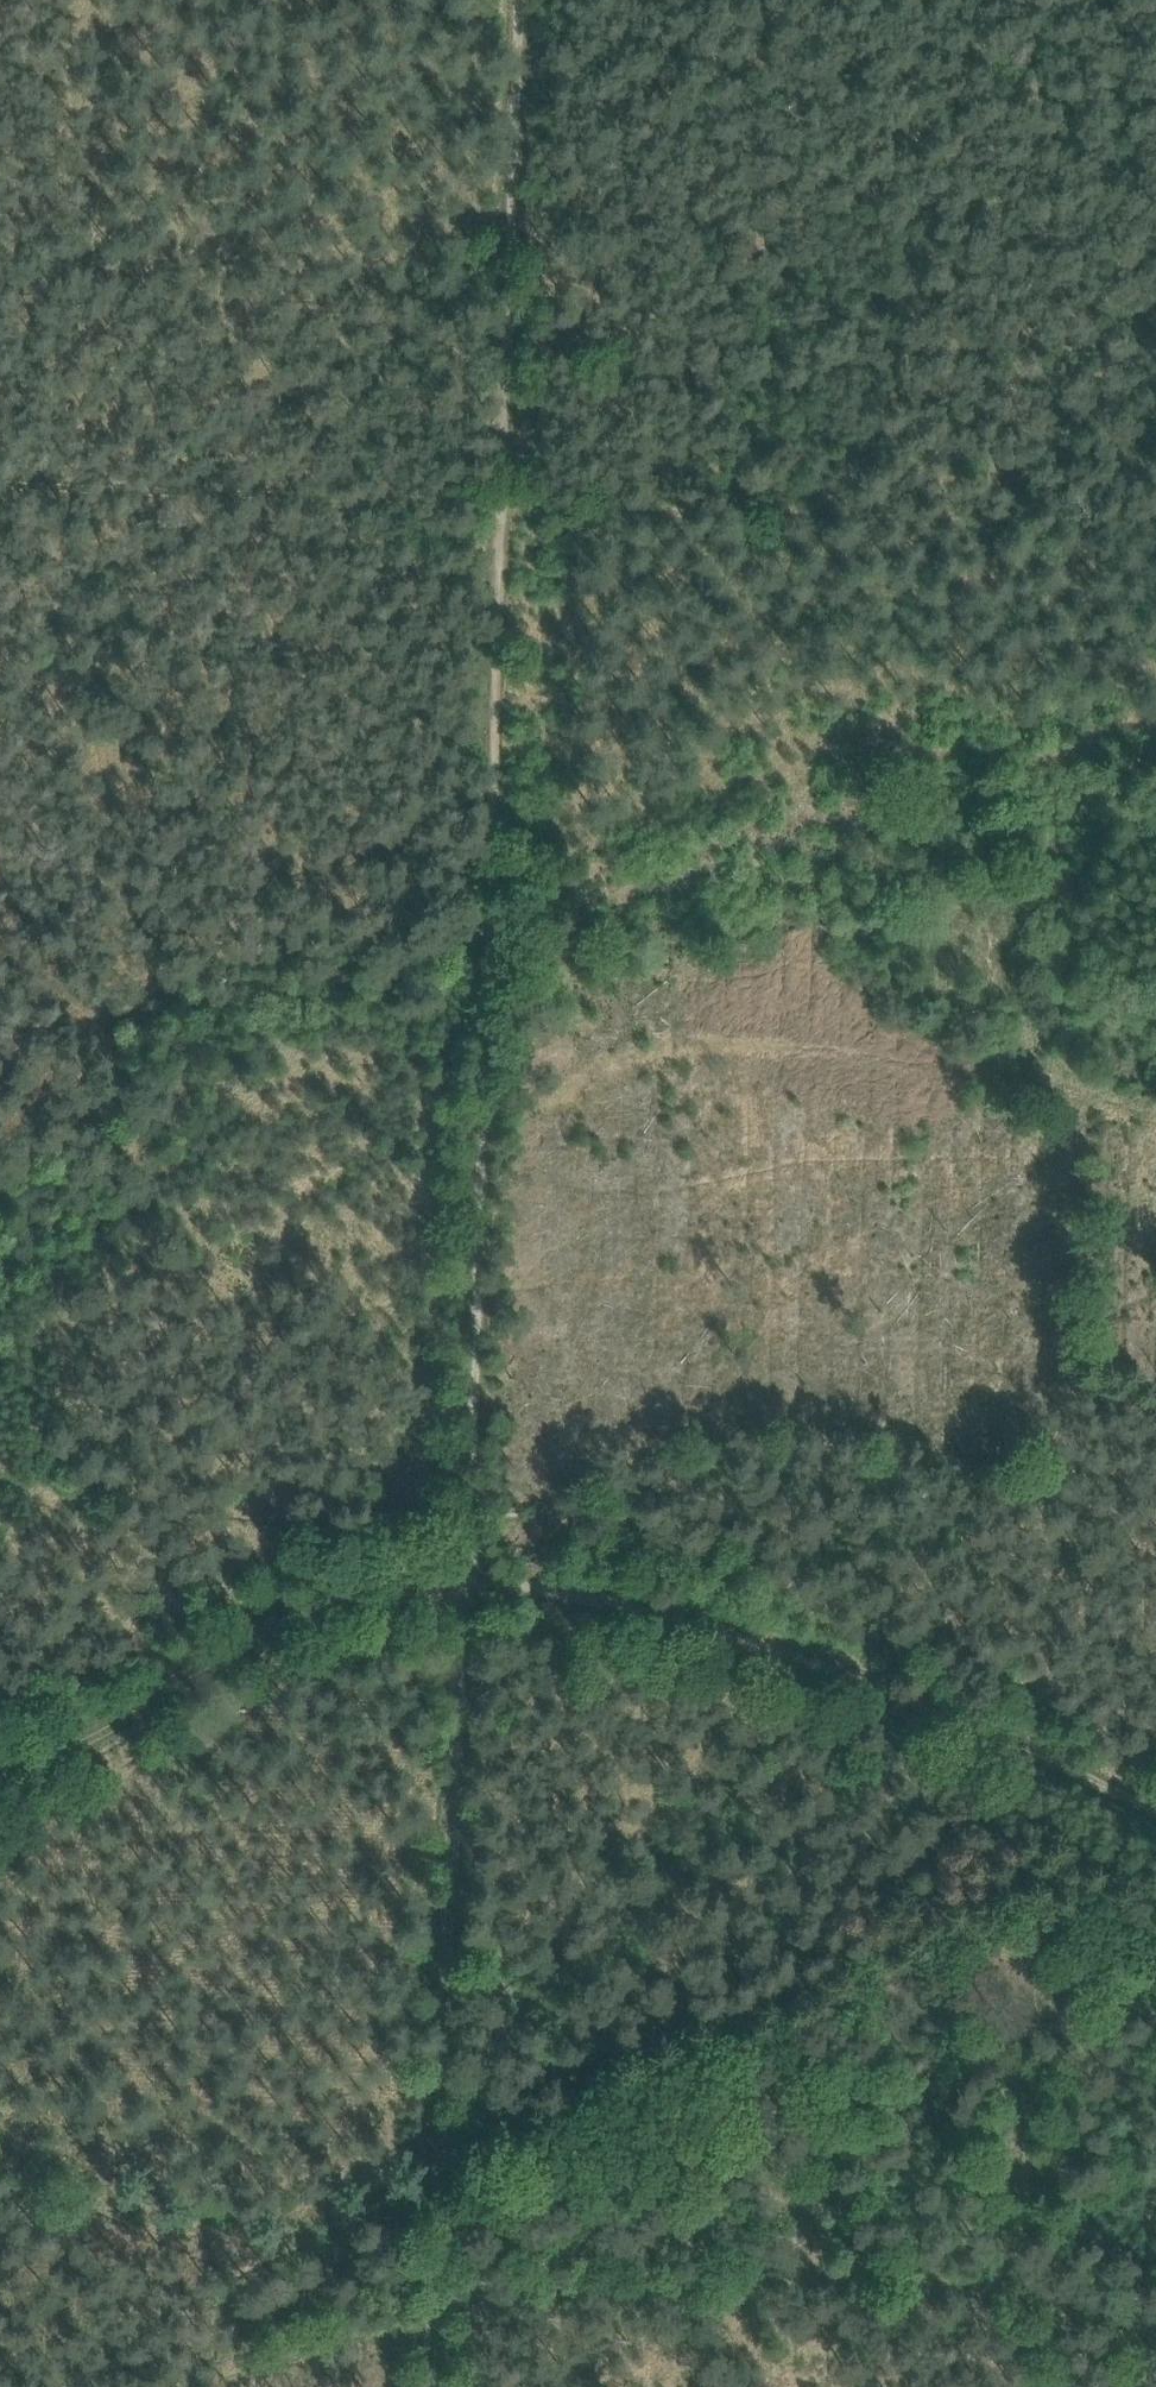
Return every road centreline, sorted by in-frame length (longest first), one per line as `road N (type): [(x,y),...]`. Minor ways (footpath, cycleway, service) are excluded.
road 1 (track): [(513,0),(451,1574)]
road 2 (track): [(1155,1822),(812,1653),(451,1574)]

